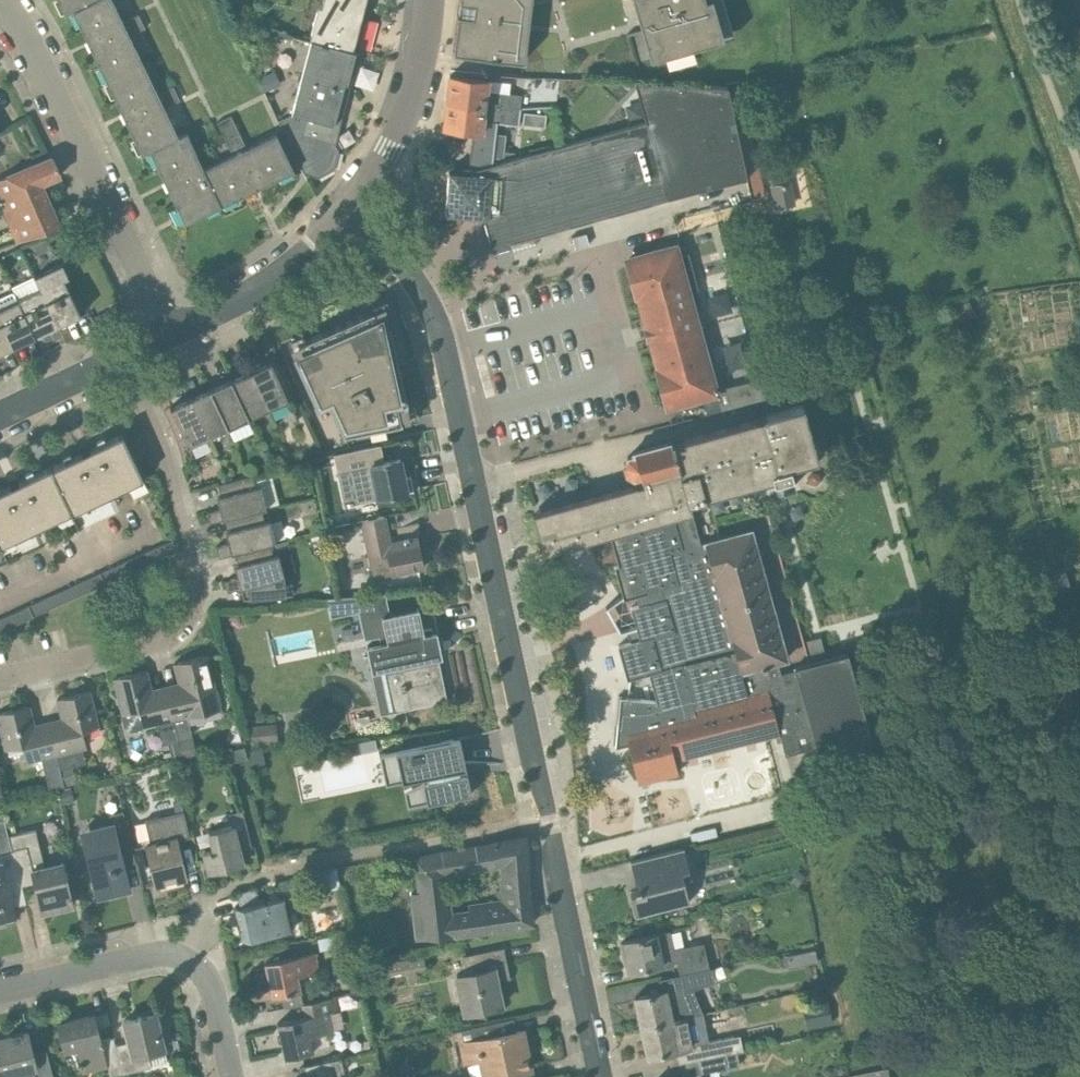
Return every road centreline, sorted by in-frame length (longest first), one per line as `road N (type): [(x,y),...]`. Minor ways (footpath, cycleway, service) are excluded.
road 1 (residential): [(601,1076),(446,350),(410,270),(352,208)]
road 2 (residential): [(0,676),(167,635),(193,601),(196,577),(178,504),(126,351)]
road 3 (residential): [(168,332),(3,0)]
road 4 (residential): [(231,1076),(209,979),(187,958),(157,952),(0,991)]
road 5 (residential): [(168,332),(250,294),(312,251),(352,208)]
road 6 (residential): [(352,208),(402,115),(429,0)]
road 7 (residential): [(0,412),(126,351)]

